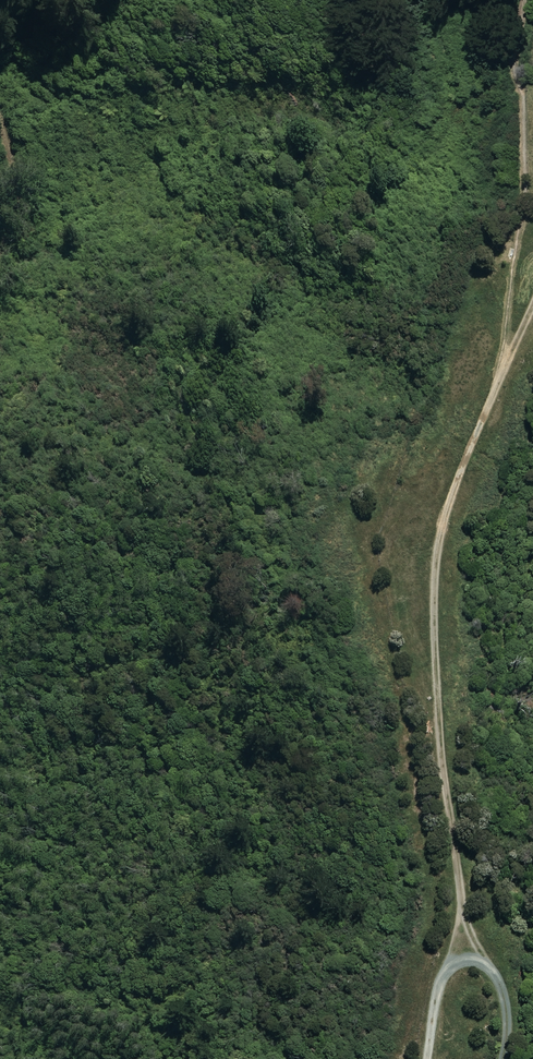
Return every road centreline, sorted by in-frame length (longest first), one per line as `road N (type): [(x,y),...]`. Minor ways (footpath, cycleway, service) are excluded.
road 1 (track): [(470,954),(452,756),(445,541),(532,298)]
road 2 (track): [(417,1058),(443,909),(378,585),(394,550),(478,449)]
road 3 (track): [(532,210),(529,120),(518,76),(532,1)]

